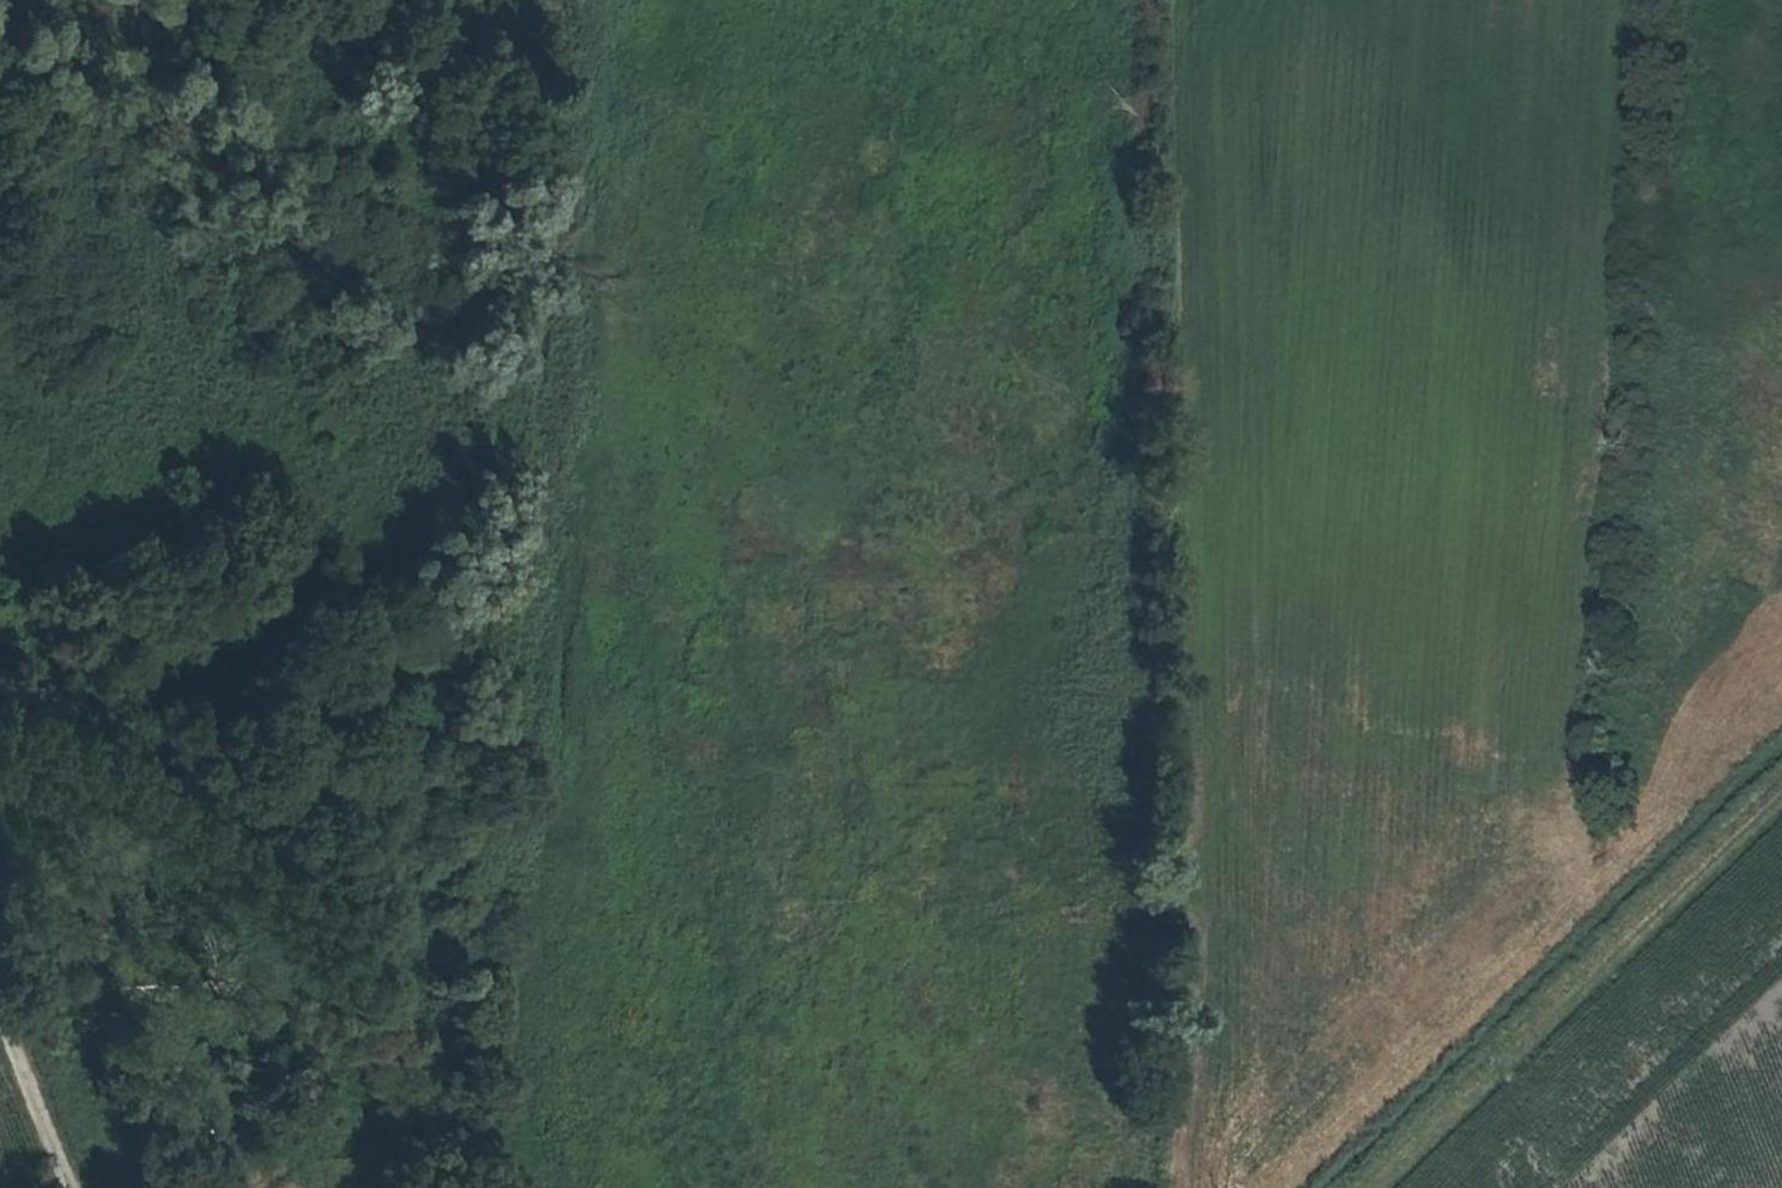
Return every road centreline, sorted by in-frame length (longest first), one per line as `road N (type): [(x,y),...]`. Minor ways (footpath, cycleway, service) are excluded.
road 1 (track): [(0,998),(71,1187)]

